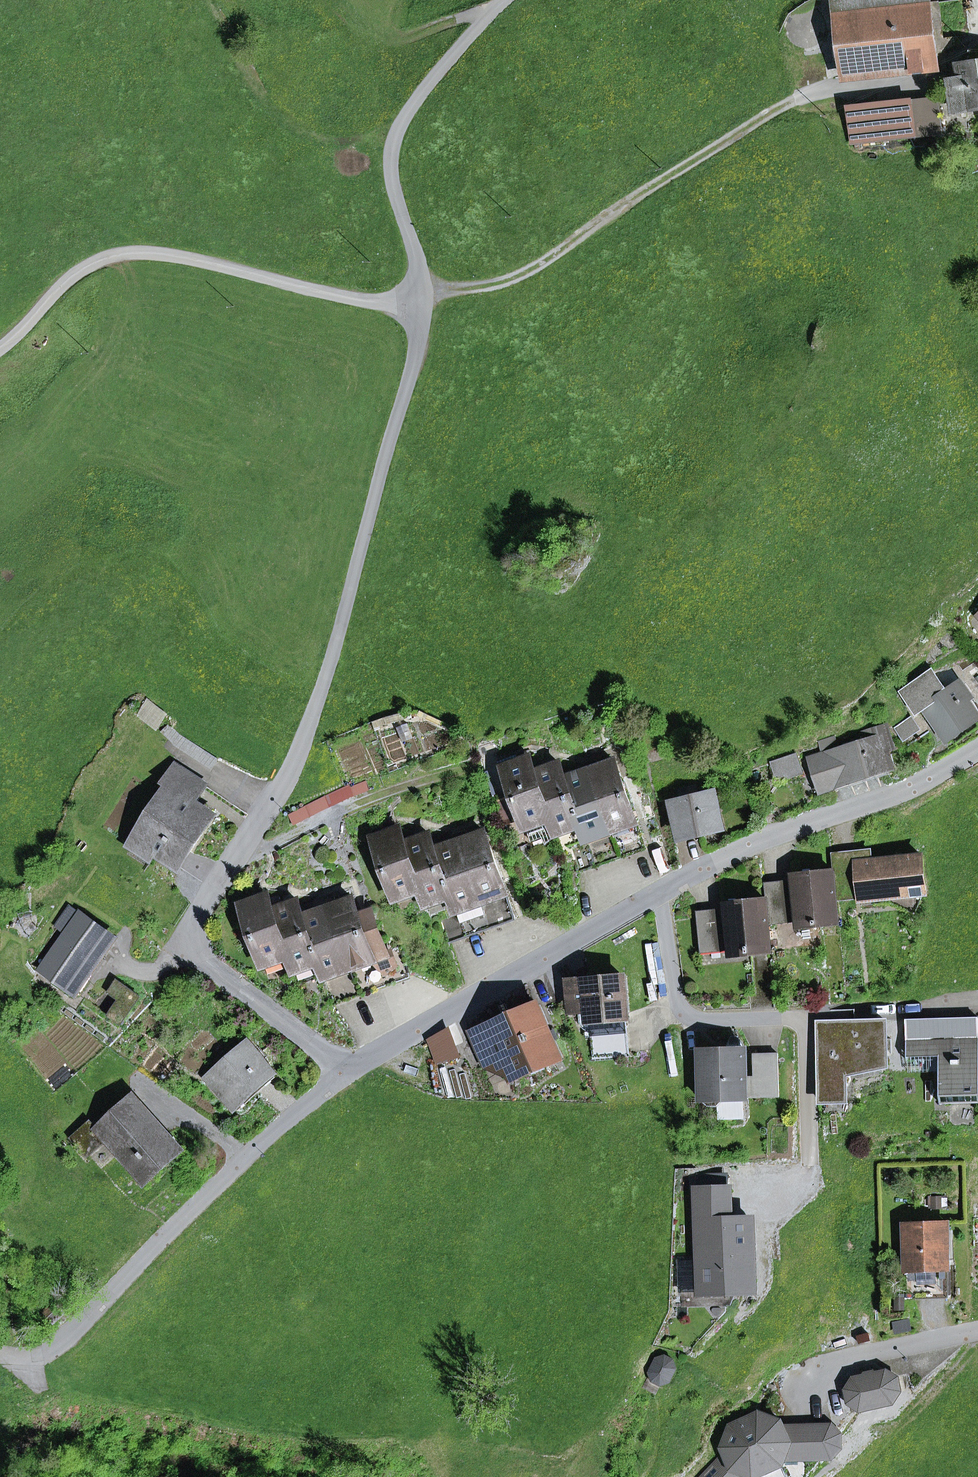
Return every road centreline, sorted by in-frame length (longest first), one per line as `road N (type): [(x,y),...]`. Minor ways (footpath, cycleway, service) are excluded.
road 1 (residential): [(347,1072),(215,973),(198,928),(202,904),(268,808),(310,723),(414,355),(420,295)]
road 2 (residential): [(420,295),(361,301),(210,263),(153,253),(112,258),(78,271),(0,348)]
road 3 (residential): [(347,1072),(231,1168),(45,1353)]
road 4 (residential): [(809,1165),(803,1025),(685,1016),(660,890)]
road 5 (residential): [(660,890),(347,1072)]
road 6 (residential): [(977,751),(907,791),(760,841),(660,890)]
road 7 (residential): [(420,295),(391,174),(397,129),(505,0)]
road 8 (residential): [(977,1331),(845,1359),(803,1388)]
road 9 (track): [(489,13),(388,42),(364,40),(326,0)]

